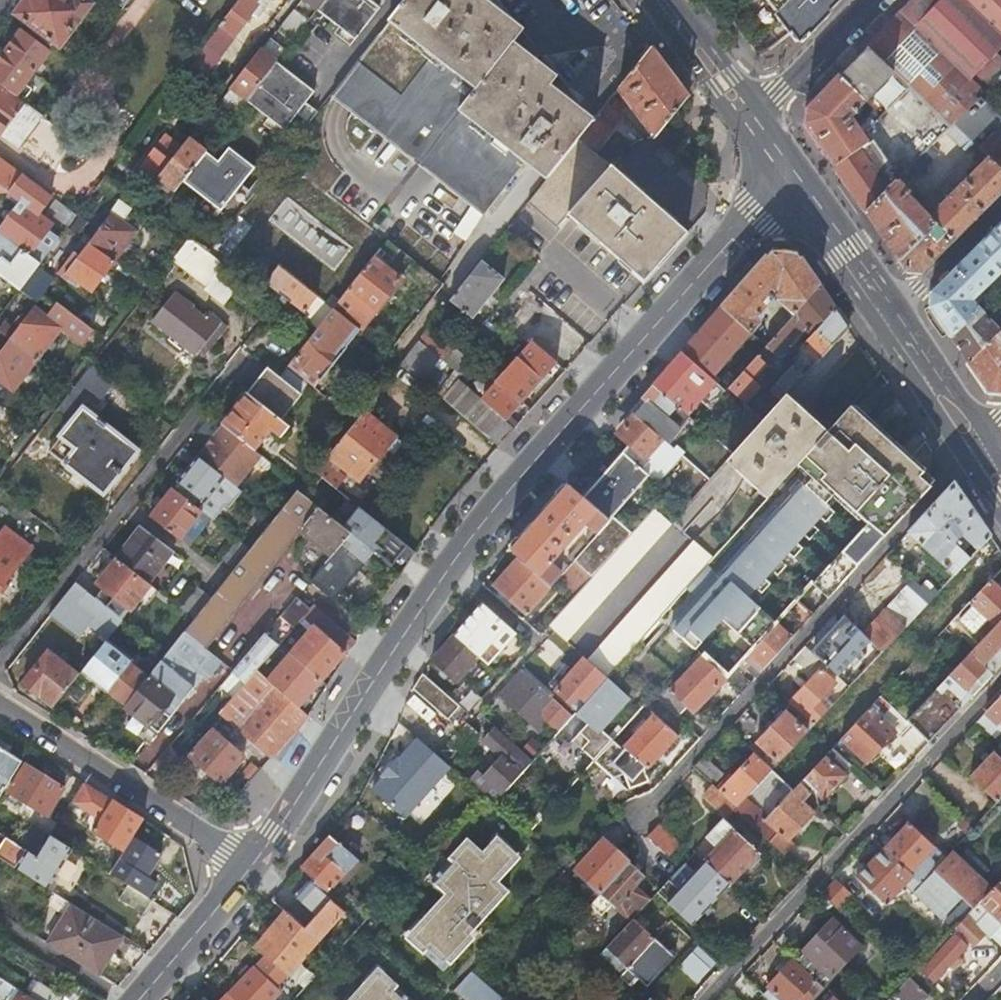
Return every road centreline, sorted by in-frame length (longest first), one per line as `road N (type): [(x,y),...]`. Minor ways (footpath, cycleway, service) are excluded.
road 1 (tertiary): [(787,172),(476,529),(254,863)]
road 2 (residential): [(1000,679),(703,999)]
road 3 (residential): [(254,863),(0,708)]
road 4 (secondary): [(787,172),(886,322)]
road 5 (tertiary): [(254,863),(137,999)]
road 6 (residential): [(868,0),(751,120)]
road 7 (residential): [(886,322),(1000,207)]
road 8 (secondary): [(886,322),(977,448)]
road 9 (secondary): [(658,0),(751,120)]

